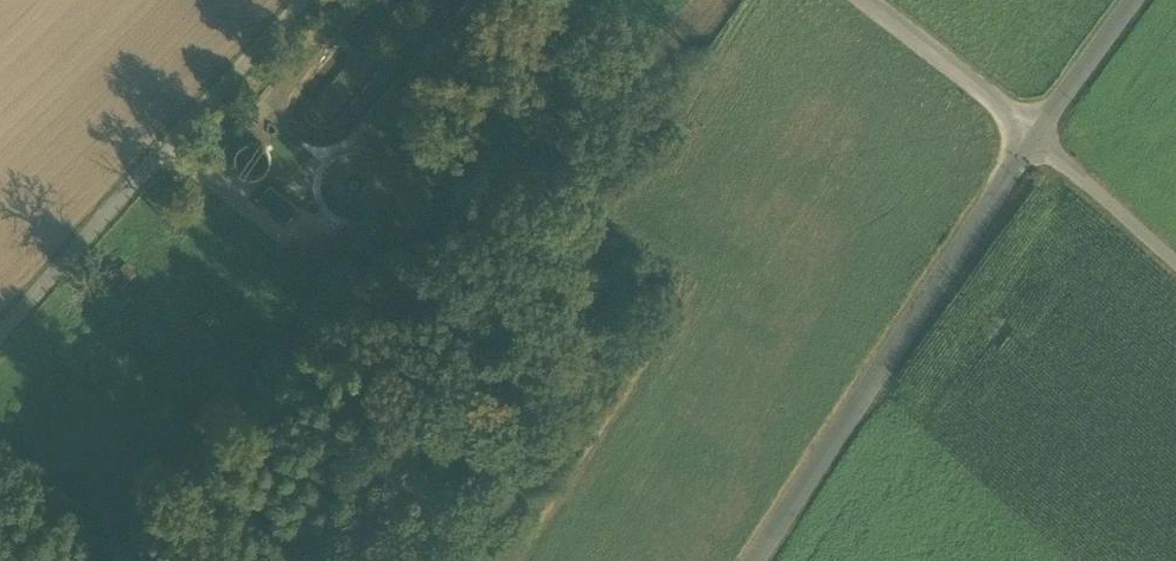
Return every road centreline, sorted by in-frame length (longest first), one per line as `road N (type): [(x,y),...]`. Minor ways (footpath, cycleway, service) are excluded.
road 1 (tertiary): [(752,560),(1036,135)]
road 2 (residential): [(0,340),(306,0)]
road 3 (residential): [(1036,135),(878,0)]
road 4 (track): [(1175,262),(1036,135)]
road 5 (tertiary): [(1036,135),(1134,0)]

